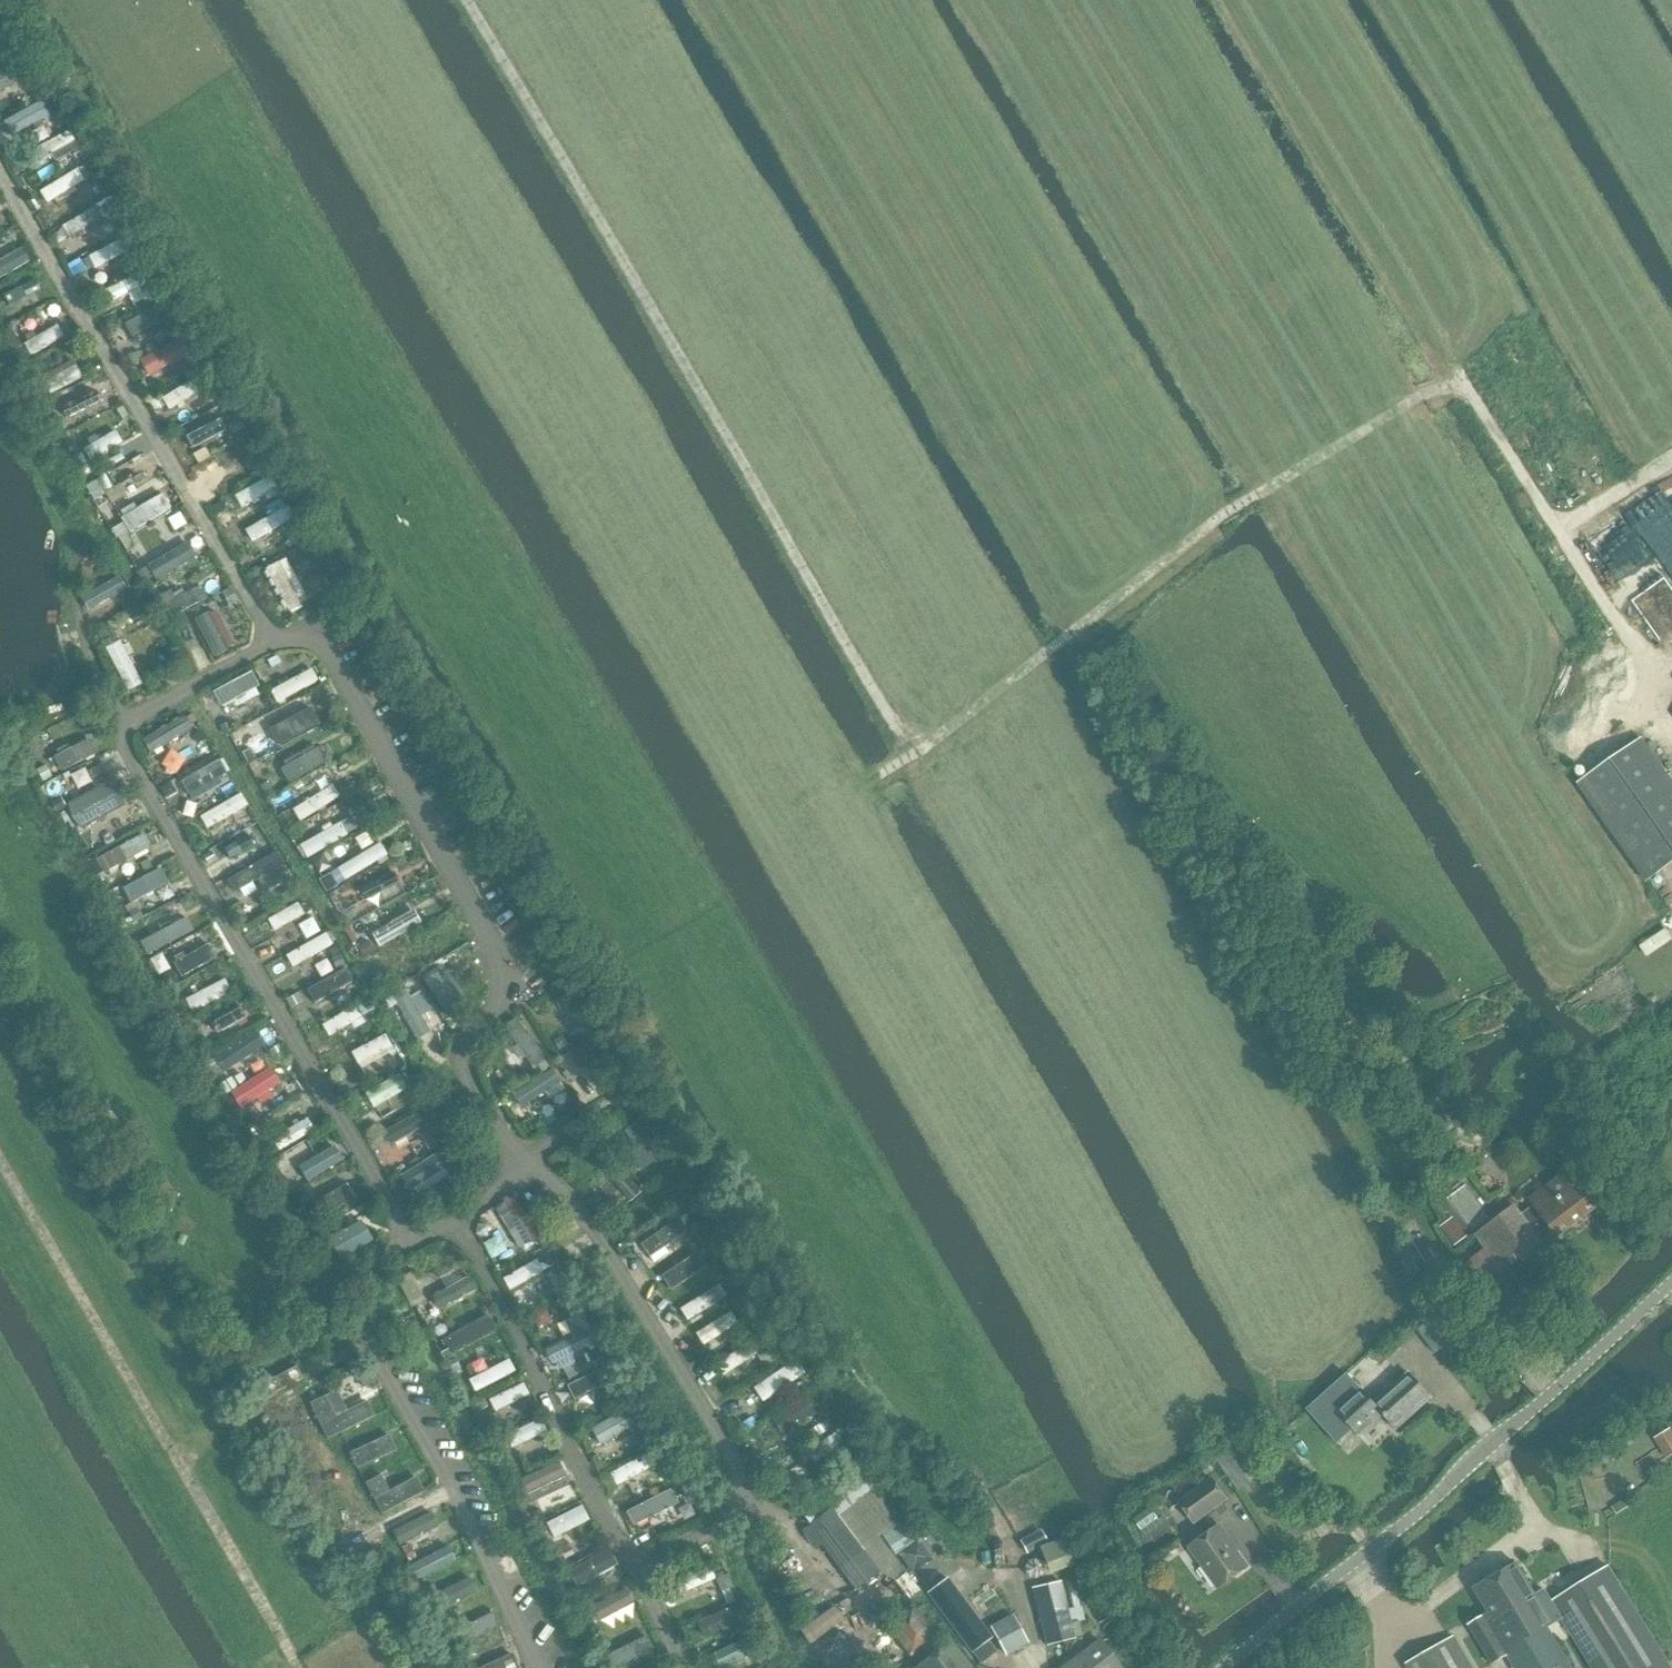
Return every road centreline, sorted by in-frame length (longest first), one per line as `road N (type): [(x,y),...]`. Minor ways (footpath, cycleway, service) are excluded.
road 1 (track): [(464,0),(894,725),(923,733),(954,728),(1267,491),(1426,400),(1461,389),(1564,526),(1588,519),(1671,465)]
road 2 (unclassified): [(1671,1284),(1434,1500),(1224,1667)]

